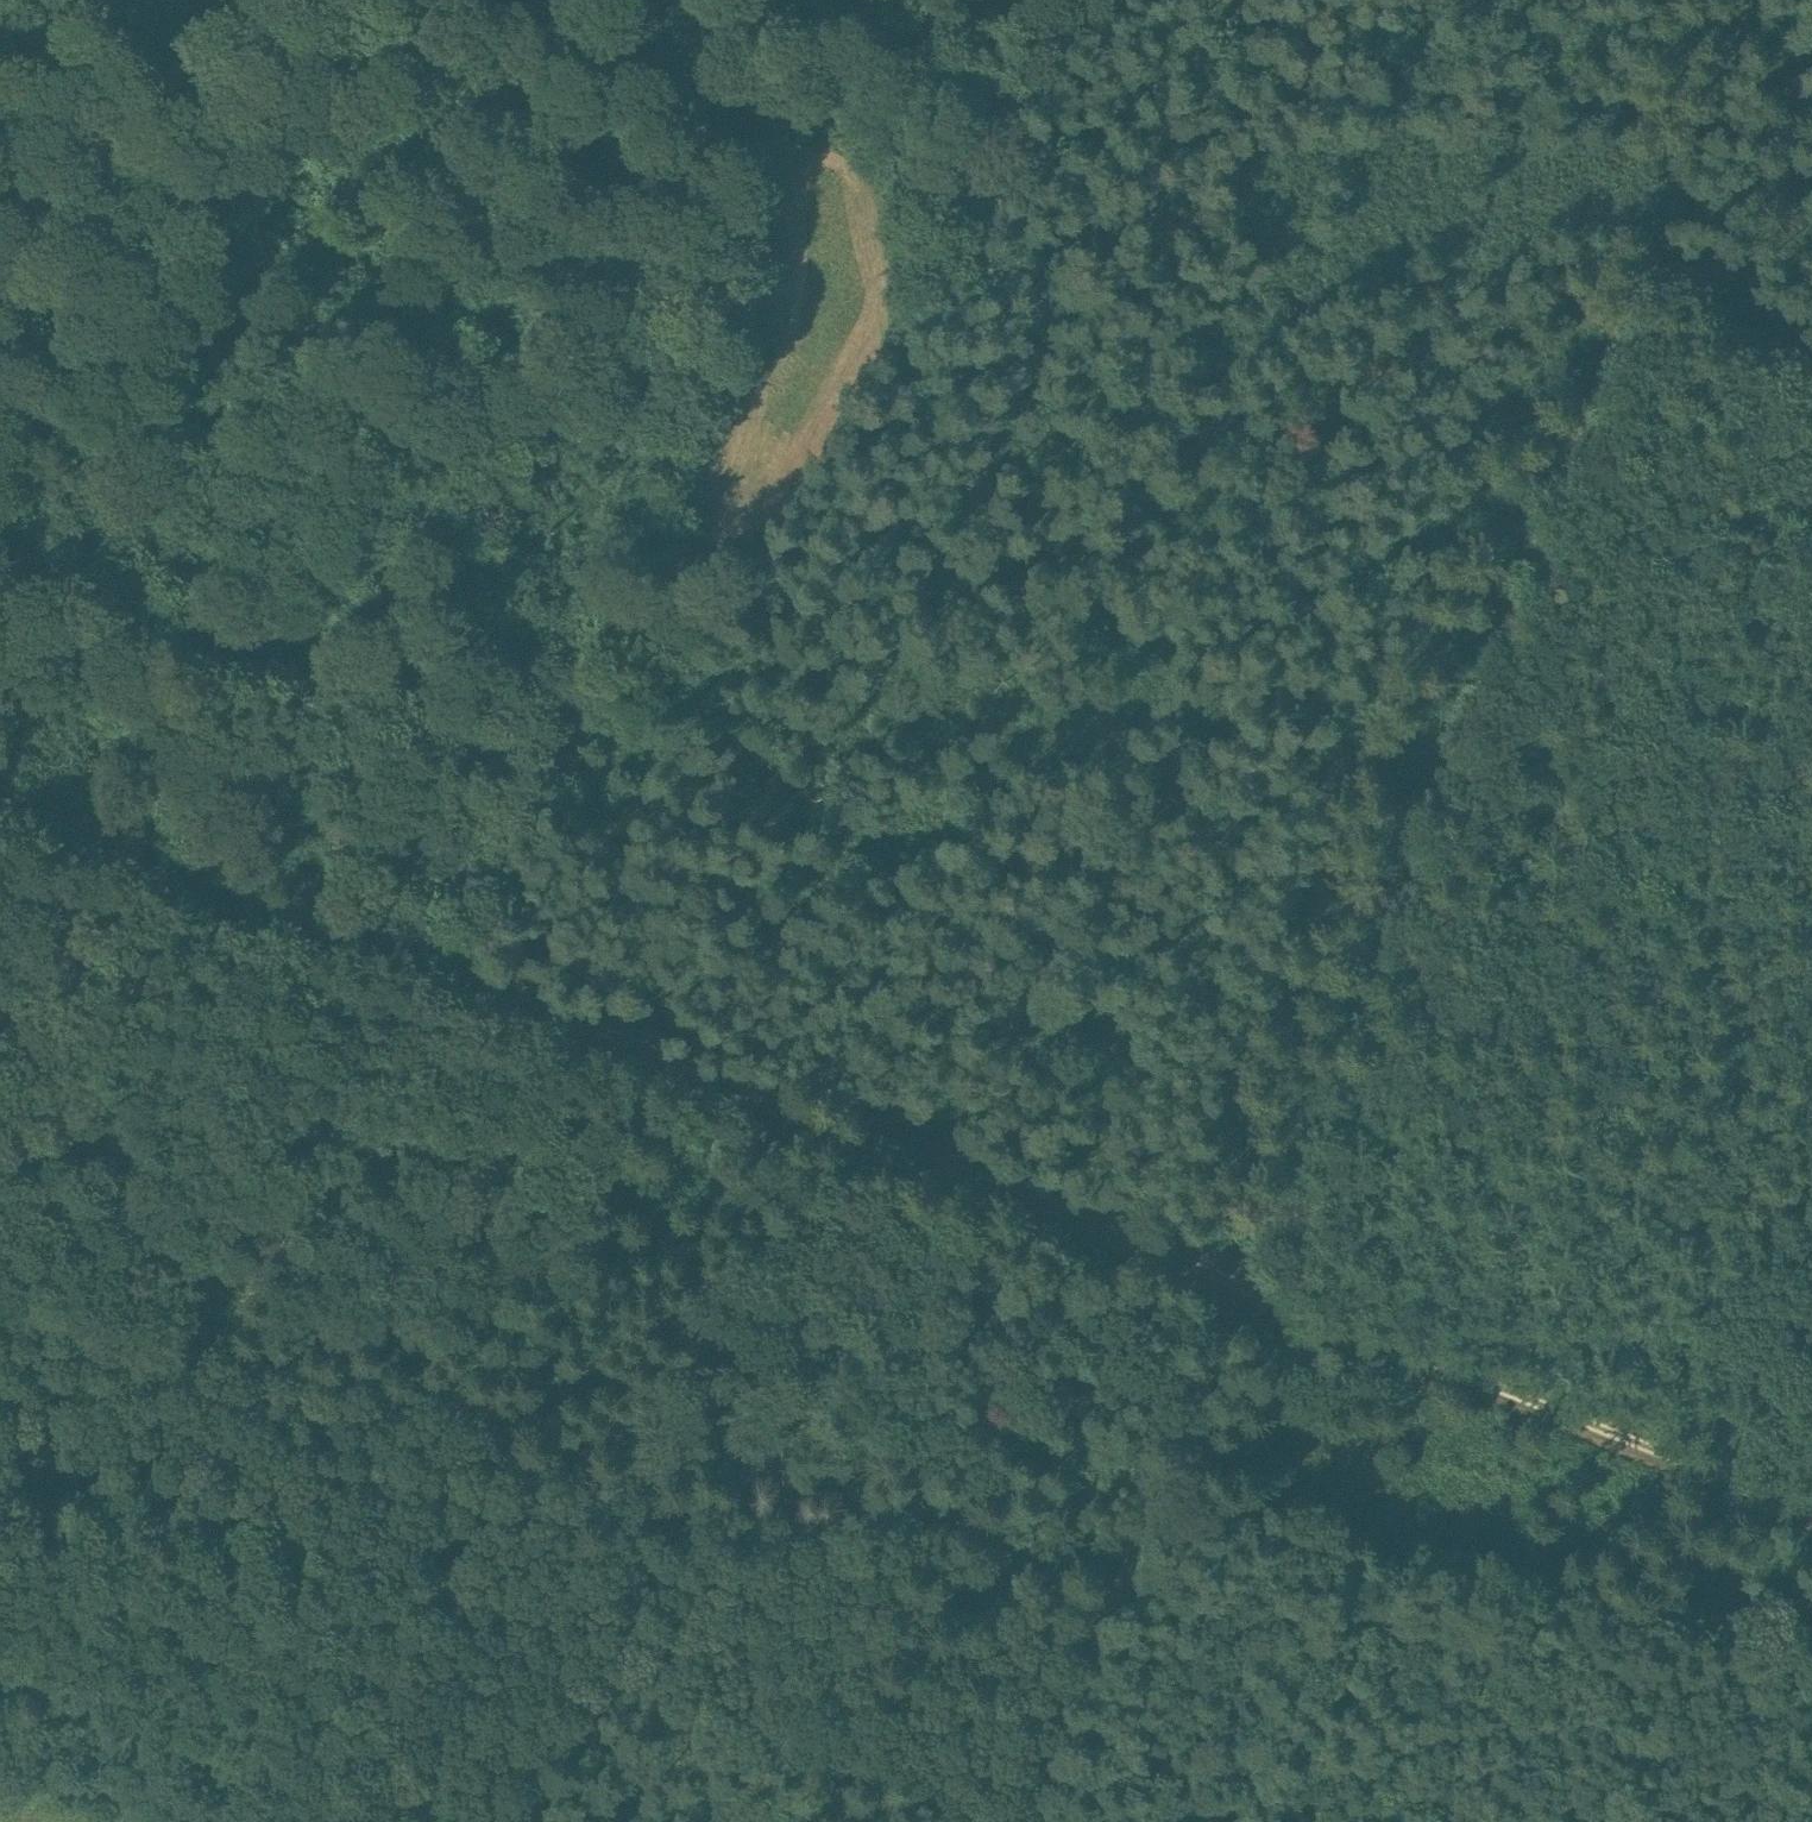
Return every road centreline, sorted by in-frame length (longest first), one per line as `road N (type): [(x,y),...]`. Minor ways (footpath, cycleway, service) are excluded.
road 1 (track): [(1224,1272),(0,786)]
road 2 (track): [(1811,1508),(1224,1272)]

